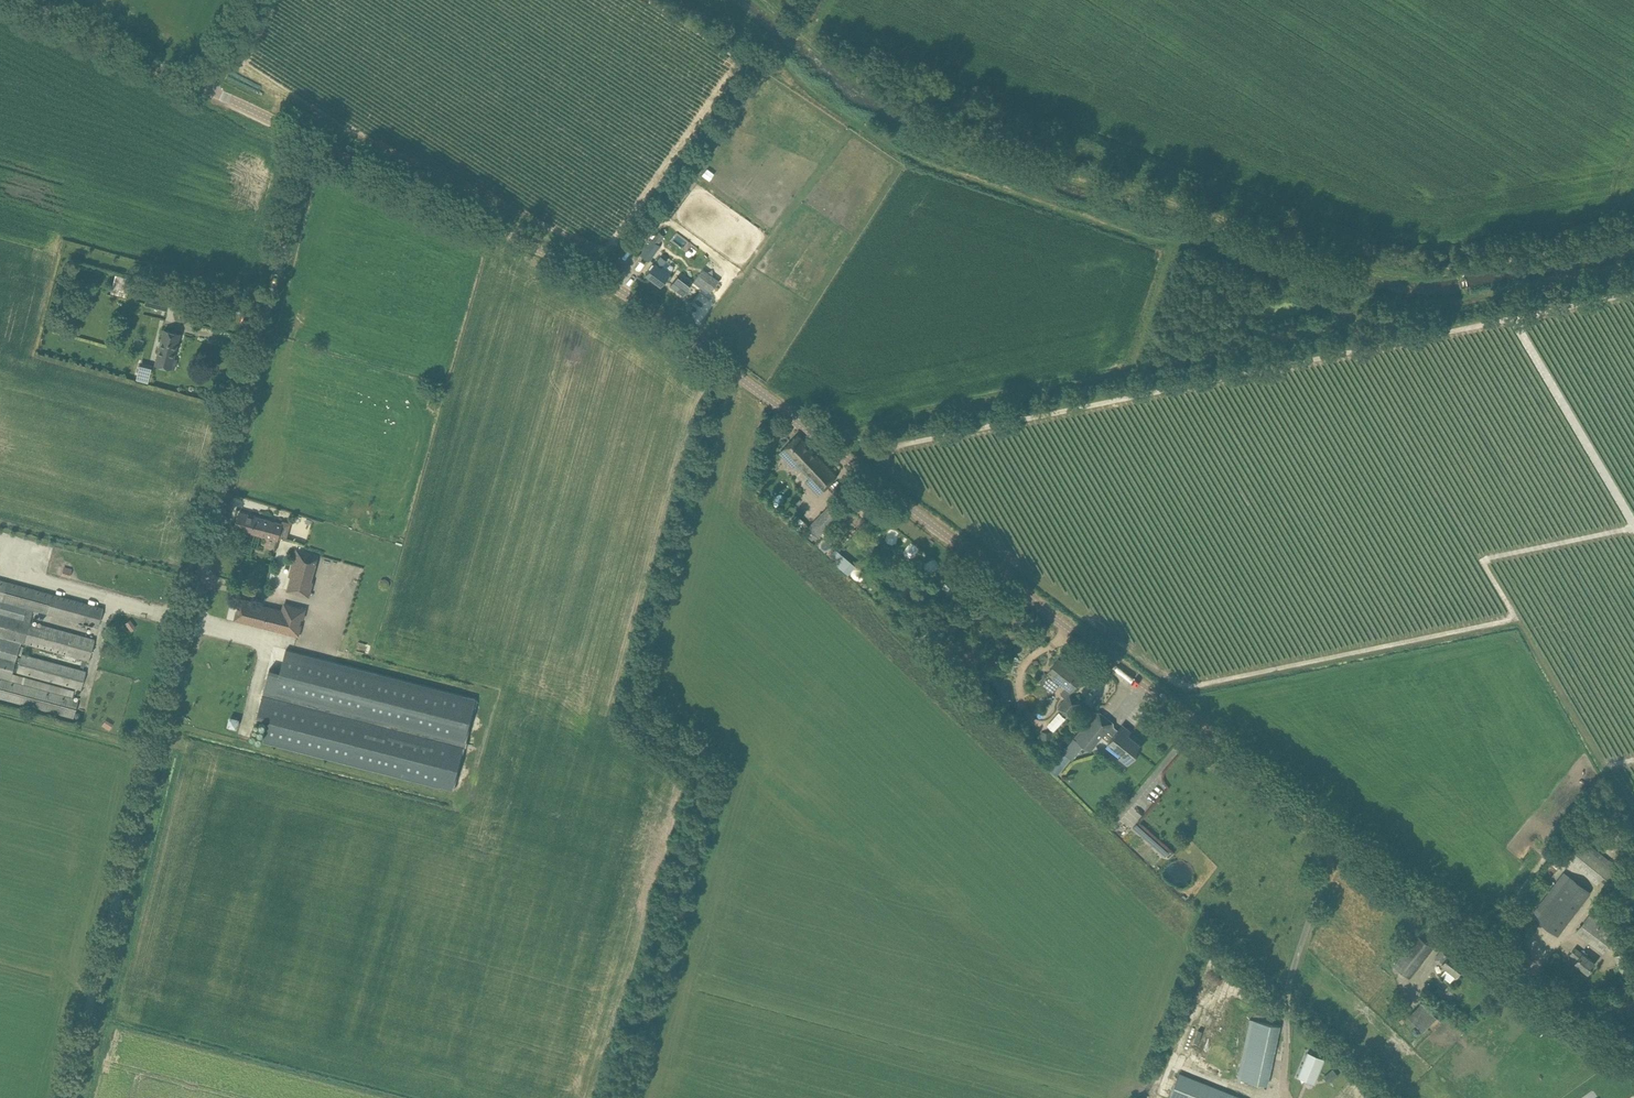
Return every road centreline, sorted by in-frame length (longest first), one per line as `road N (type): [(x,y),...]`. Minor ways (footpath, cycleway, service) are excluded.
road 1 (unclassified): [(1633,1044),(629,290),(311,133)]
road 2 (unclassified): [(64,1097),(311,133)]
road 3 (track): [(817,431),(1633,269)]
road 4 (unclassified): [(210,84),(32,0)]

